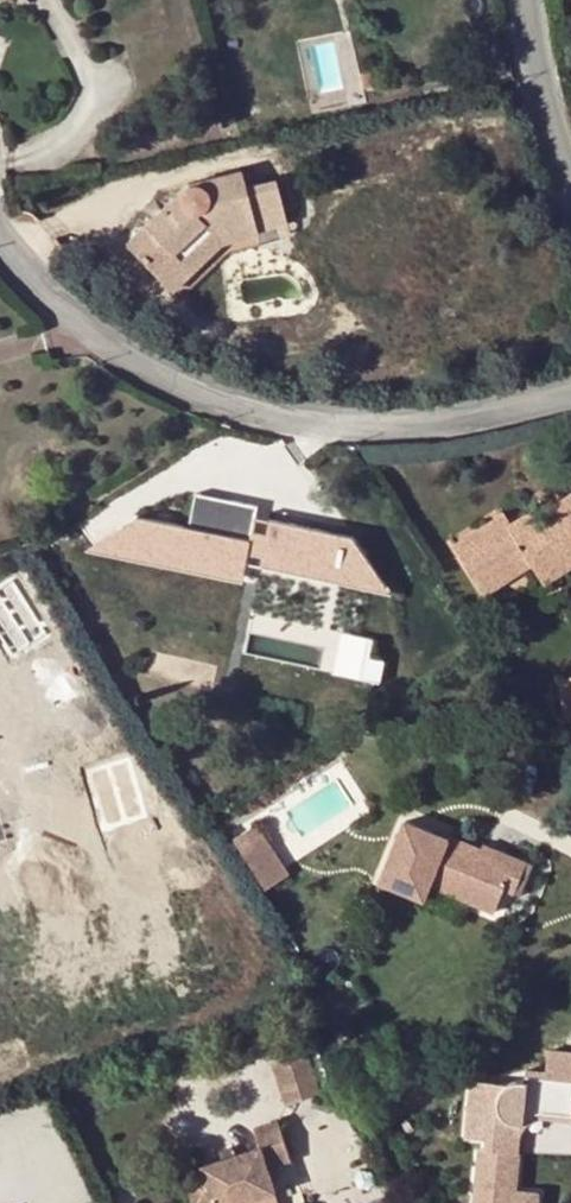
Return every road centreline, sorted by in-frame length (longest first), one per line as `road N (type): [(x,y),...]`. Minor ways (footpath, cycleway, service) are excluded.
road 1 (residential): [(0,249),(69,325),(182,393),(323,422),(451,419),(570,383)]
road 2 (residential): [(522,0),(523,33),(570,182)]

